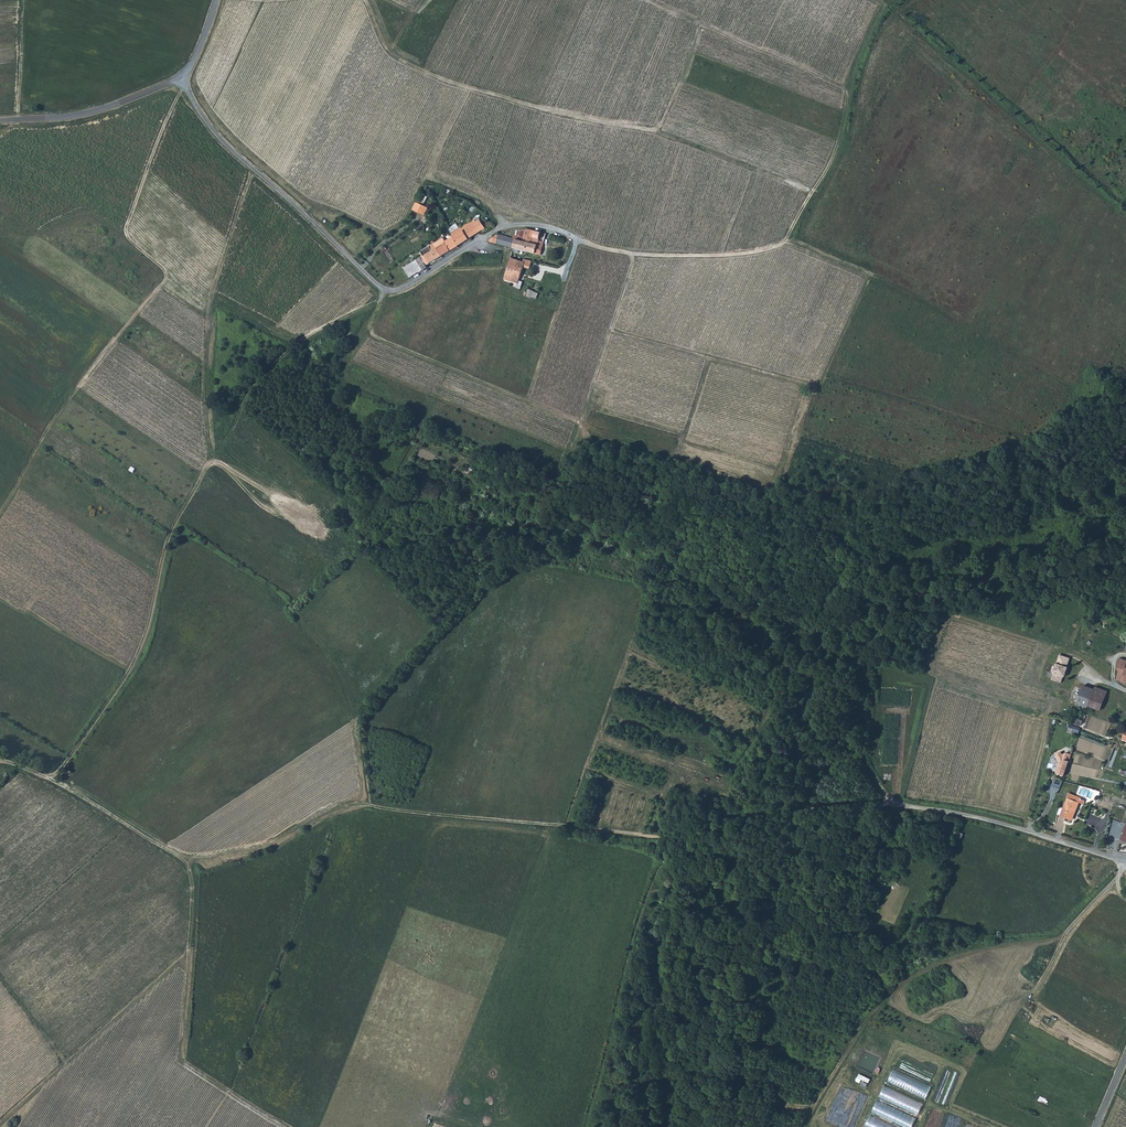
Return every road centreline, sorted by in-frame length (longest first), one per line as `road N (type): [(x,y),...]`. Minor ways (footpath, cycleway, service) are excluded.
road 1 (track): [(53,777),(176,855),(206,860),(257,848),(342,805),(638,838),(678,839),(732,821)]
road 2 (track): [(801,1126),(863,1030),(924,967),(1052,941),(1119,877),(1125,897)]
road 3 (track): [(629,253),(732,254),(782,244),(839,142),(875,21),(895,0)]
road 4 (track): [(1125,373),(1089,364),(1081,383),(1066,383),(976,329),(782,244)]
road 5 (track): [(282,1126),(181,1060),(192,904),(187,863),(176,855)]
road 6 (track): [(432,1126),(547,825)]
road 7 (track): [(889,4),(1125,215)]
road 8 (unclassified): [(187,70),(187,91),(216,137),(391,294)]
road 9 (track): [(570,828),(597,742),(691,776),(715,790),(732,821)]
road 10 (track): [(0,1122),(188,956)]
road 11 (track): [(629,253),(568,452)]
road 12 (unclassified): [(0,122),(119,105),(187,70)]
road 13 (track): [(732,821),(889,805)]
road 14 (unclassified): [(994,822),(1125,861)]
road 15 (track): [(22,0),(18,120)]

